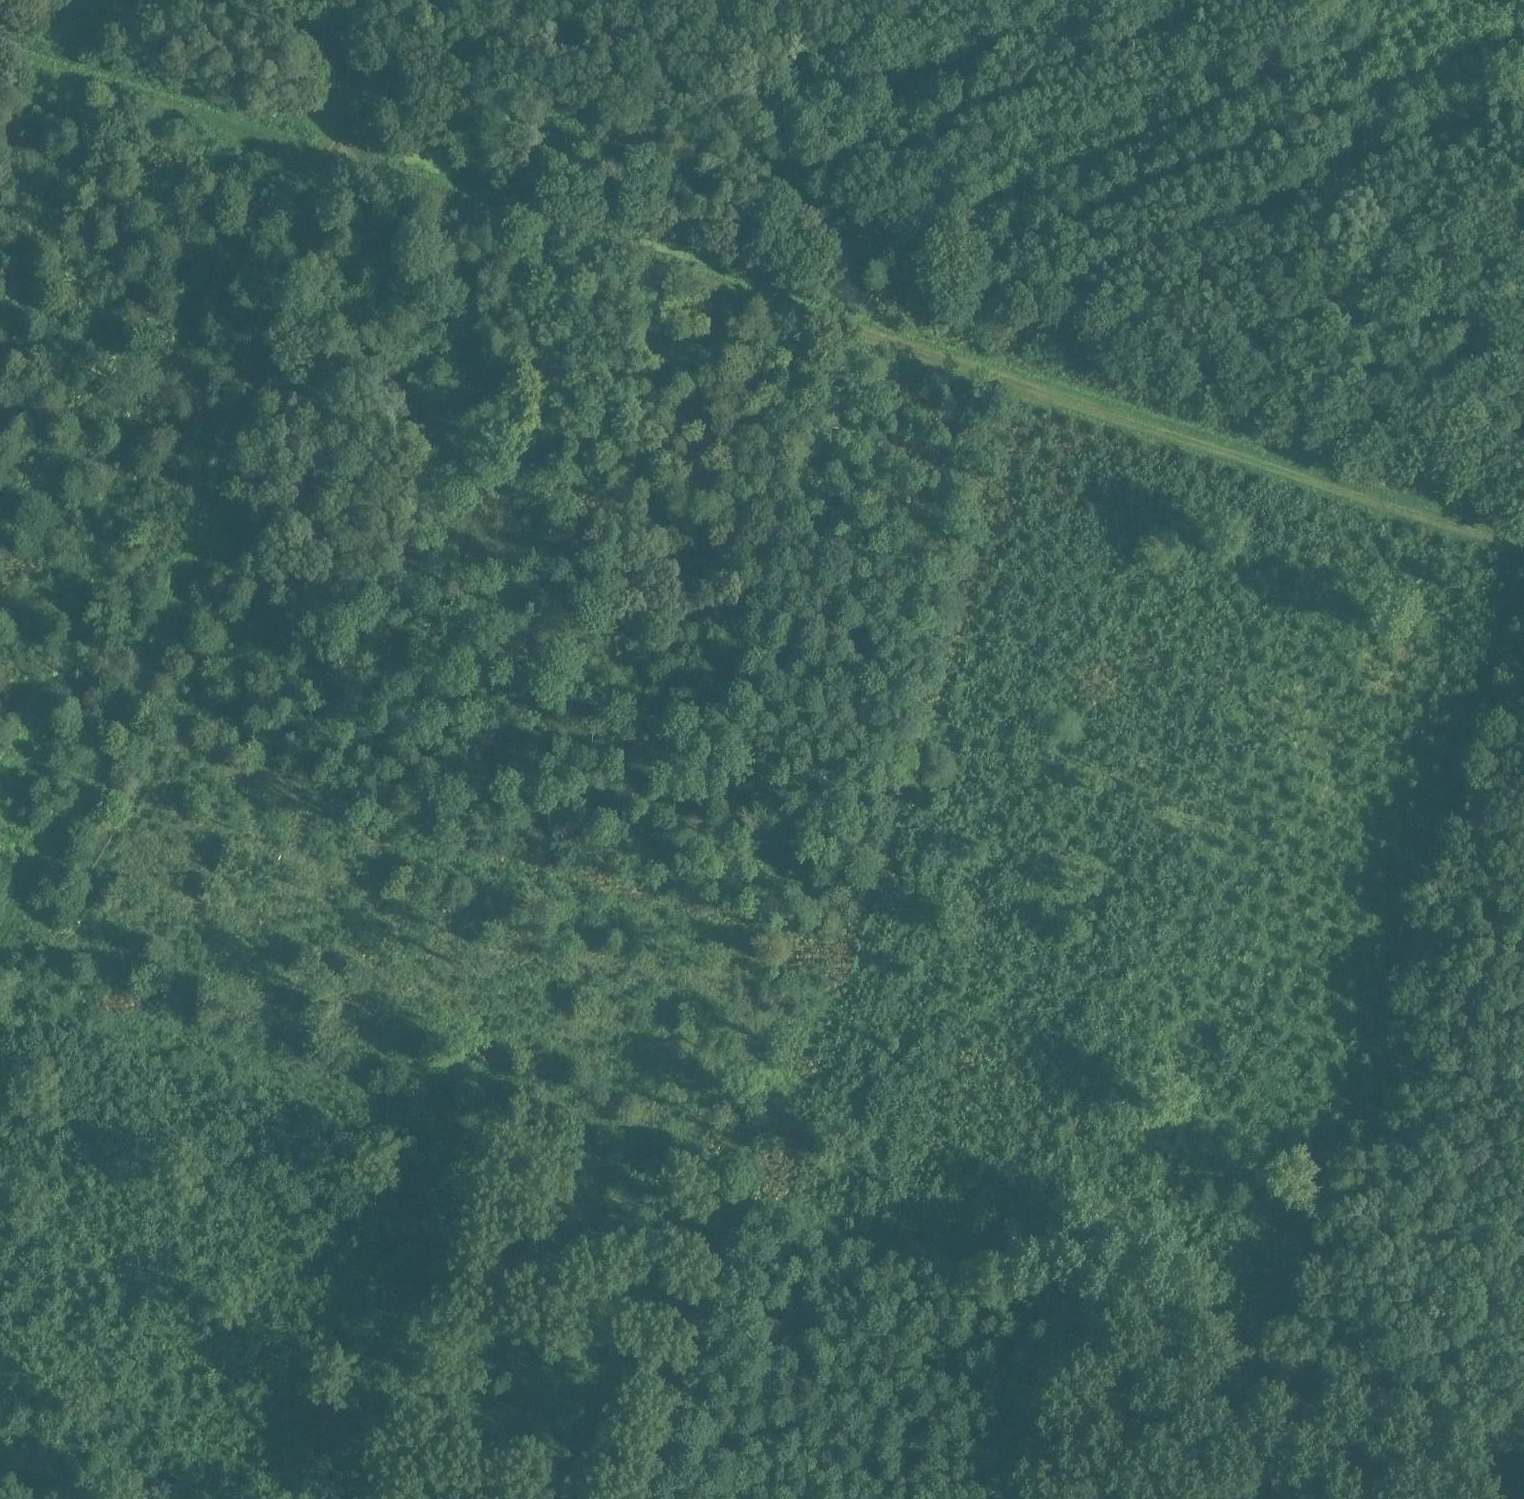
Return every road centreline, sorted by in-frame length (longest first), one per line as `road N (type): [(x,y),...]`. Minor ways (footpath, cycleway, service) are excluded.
road 1 (track): [(338,142),(417,193),(1523,550)]
road 2 (track): [(157,0),(320,47)]

